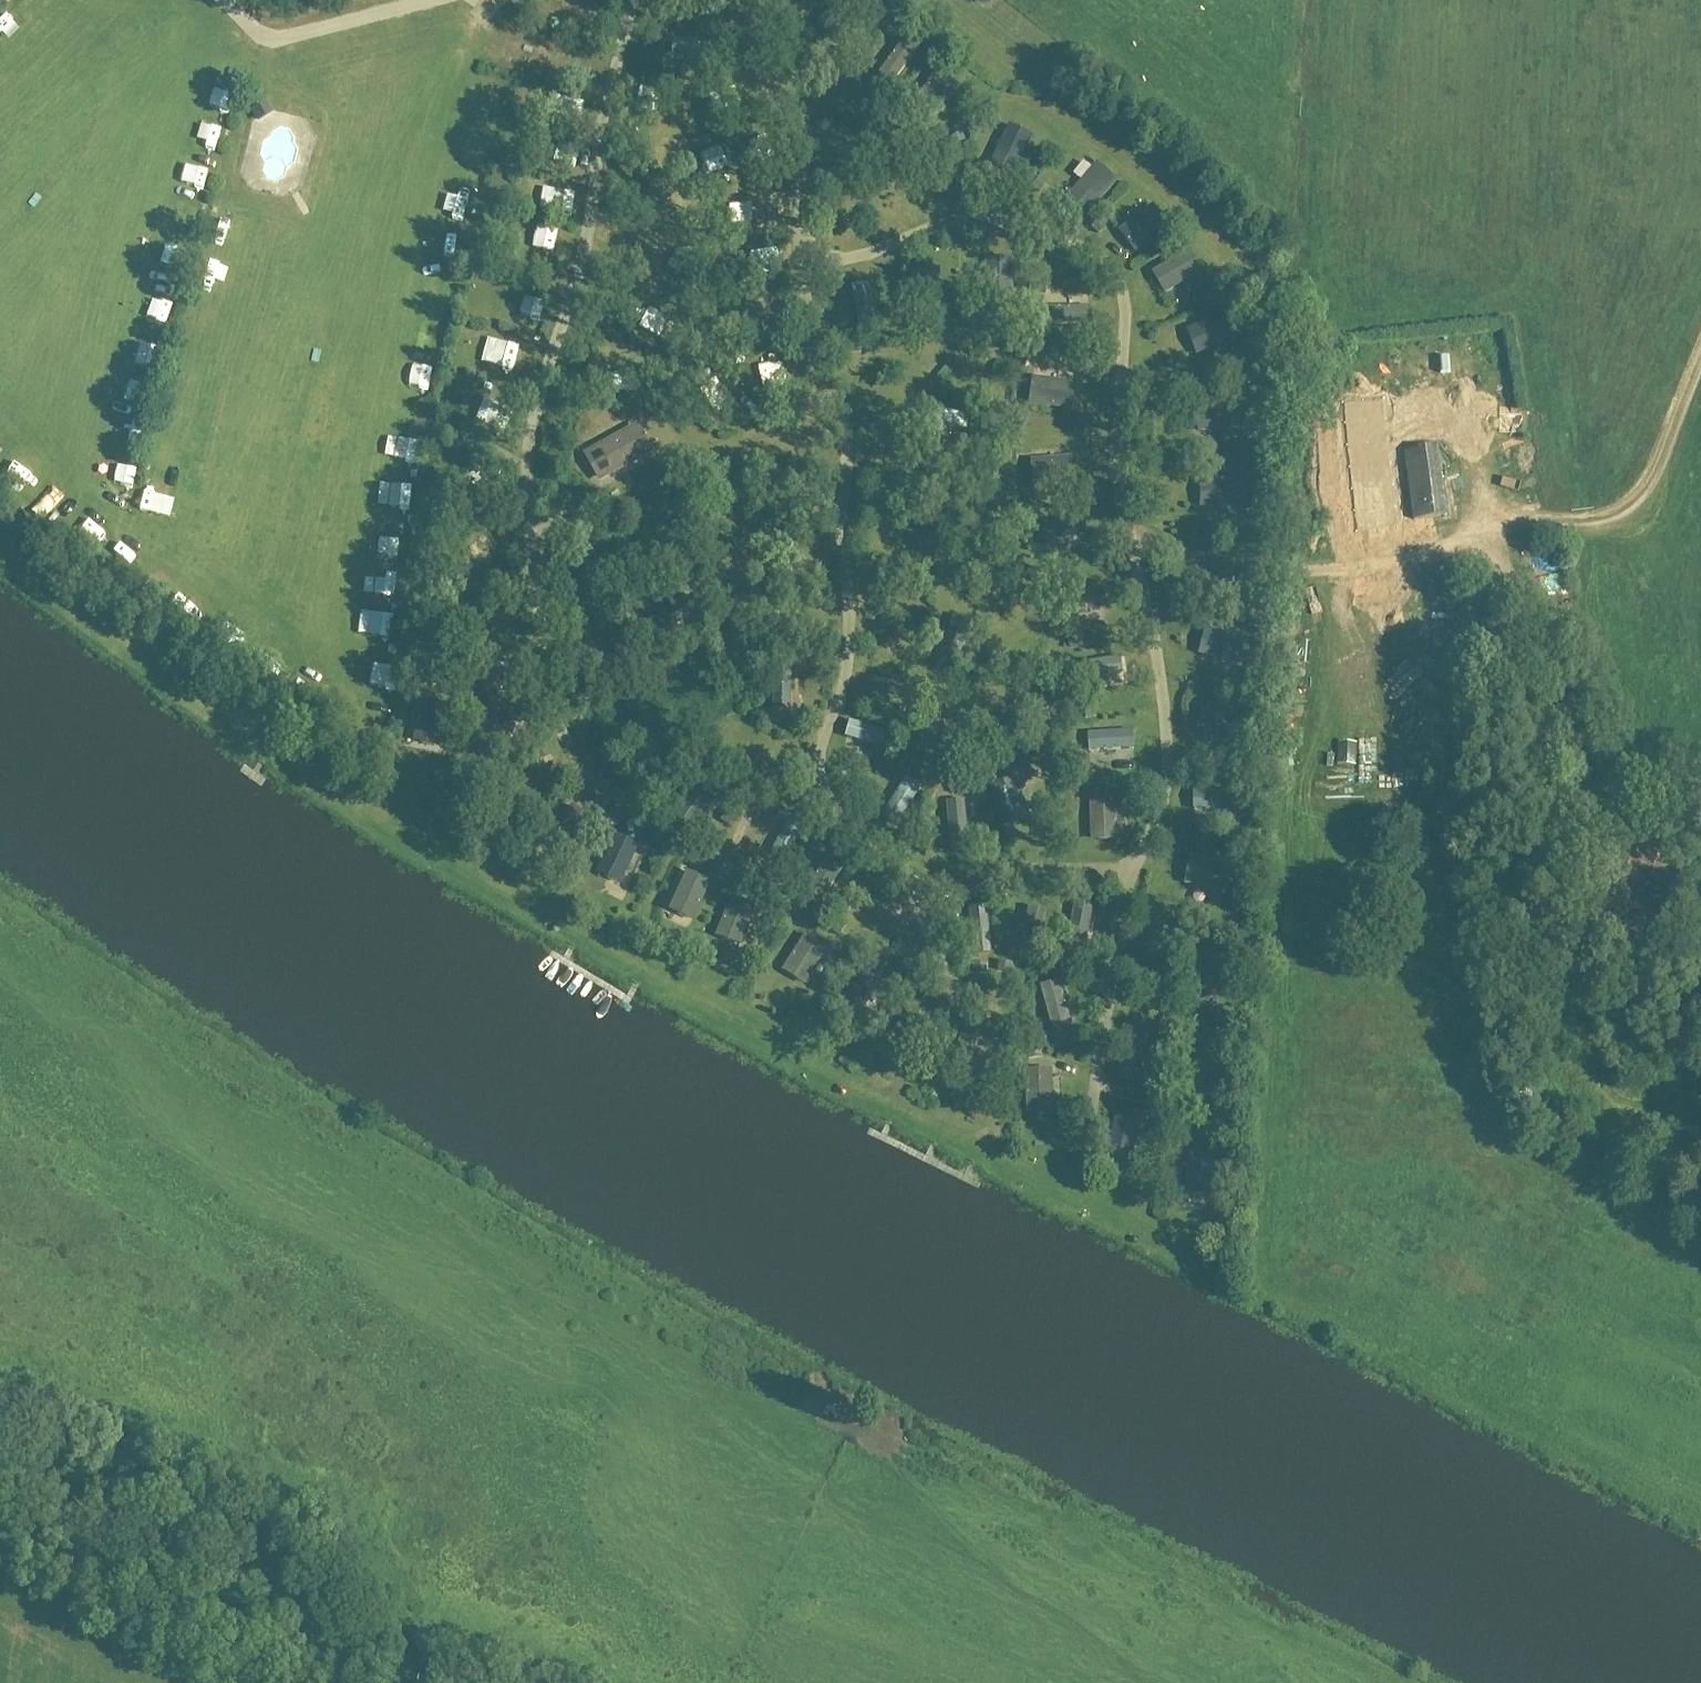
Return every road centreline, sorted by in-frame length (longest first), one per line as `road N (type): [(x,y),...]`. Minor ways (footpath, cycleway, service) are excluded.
road 1 (track): [(804,262),(846,260),(979,218),(1078,242),(1117,280),(1124,324),(1115,476),(1163,694),(1168,783),(1122,904),(1110,977)]
road 2 (track): [(944,981),(941,930),(879,845),(830,806),(818,761),(846,681),(848,600),(843,444),(814,353),(800,140)]
road 3 (track): [(632,0),(567,295),(530,411),(531,566),(547,665),(514,727)]
road 4 (track): [(1700,363),(1654,485),(1618,518),(1510,528),(1528,703)]
road 5 (track): [(0,1557),(238,1682)]
road 6 (track): [(224,0),(263,39),(279,39),(436,0)]
road 7 (track): [(916,893),(979,869),(1132,873)]
road 8 (track): [(1123,515),(1178,549),(1299,570)]
road 9 (track): [(266,1682),(297,1552)]

